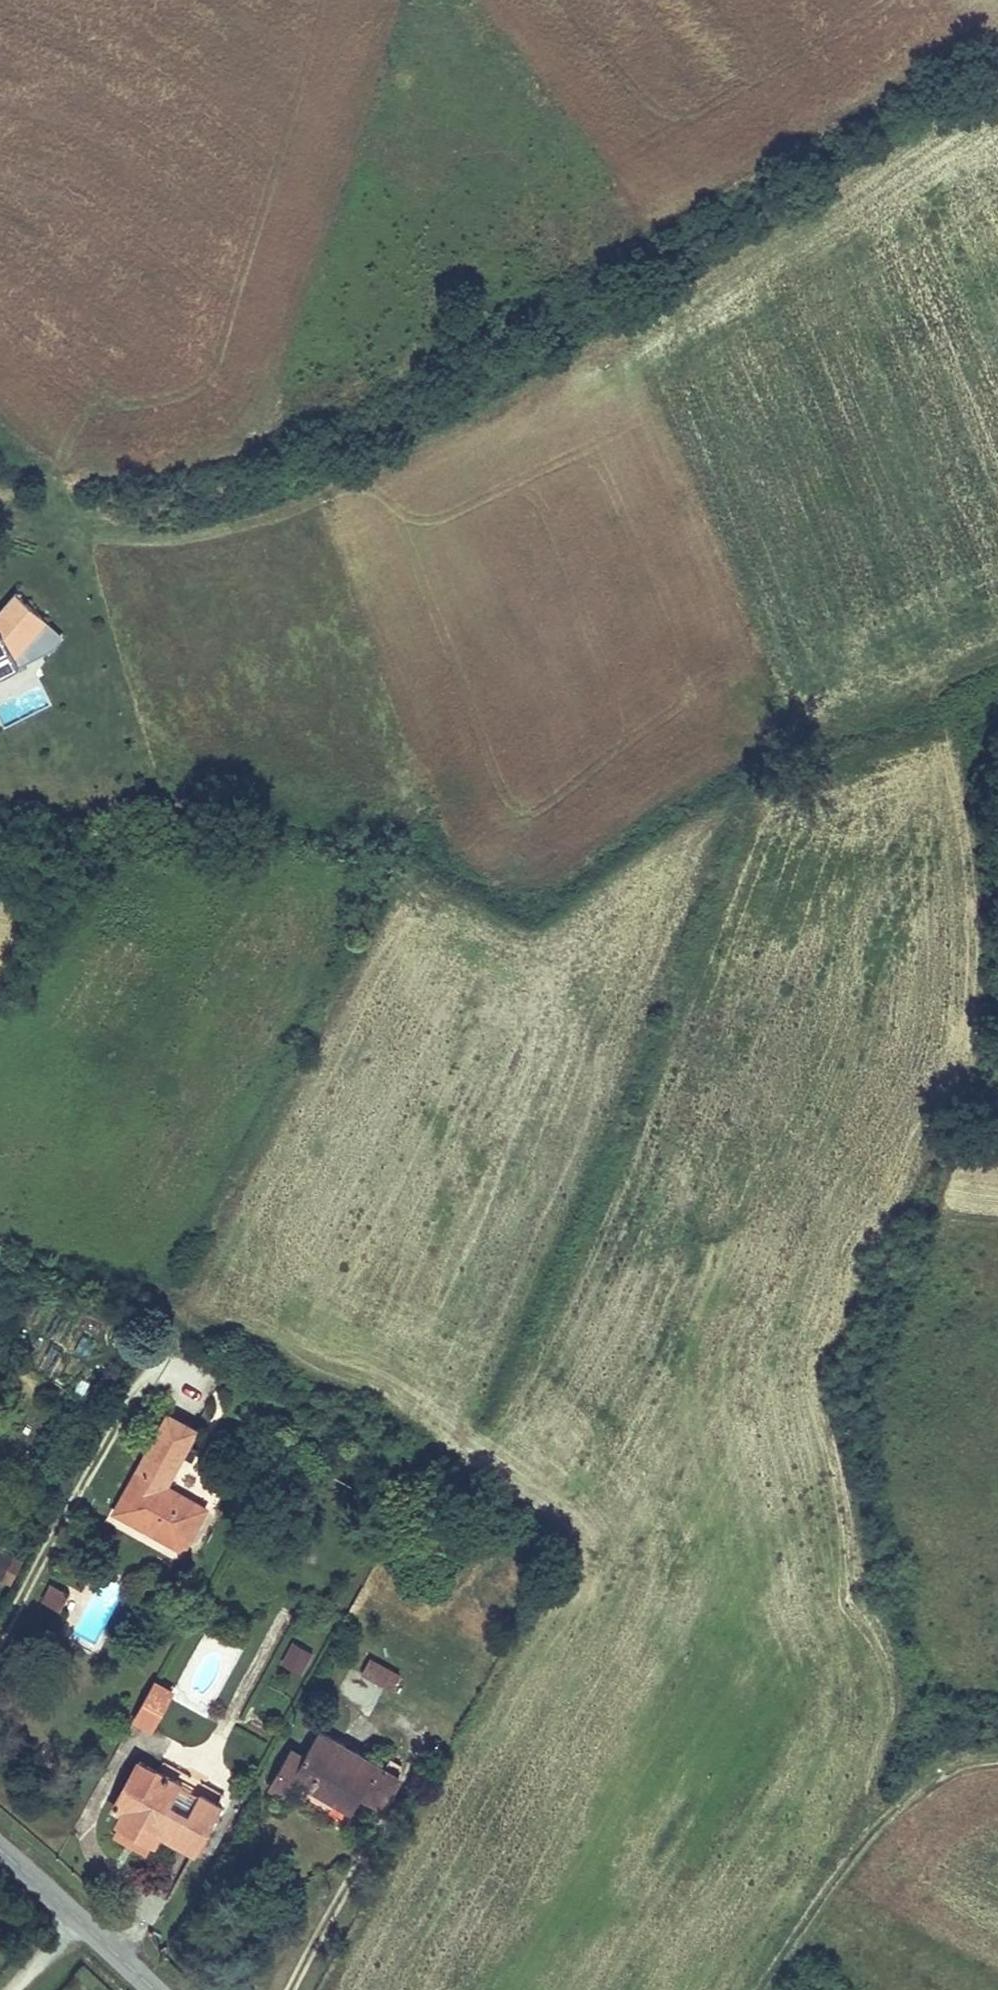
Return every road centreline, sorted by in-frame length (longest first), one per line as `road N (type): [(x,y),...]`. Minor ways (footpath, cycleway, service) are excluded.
road 1 (track): [(0,529),(259,471),(402,413),(574,314),(997,33)]
road 2 (track): [(757,1989),(862,1833),(926,1771),(965,1754),(997,1754)]
road 3 (tertiary): [(0,1849),(158,1989)]

